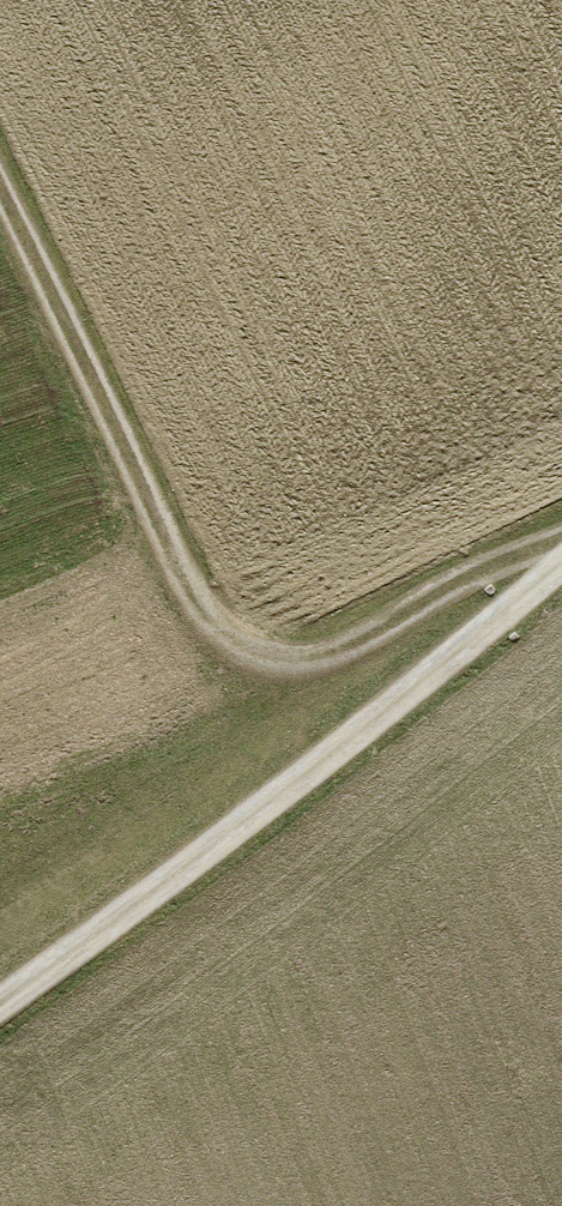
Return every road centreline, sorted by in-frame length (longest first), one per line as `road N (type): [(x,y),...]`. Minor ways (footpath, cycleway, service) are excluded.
road 1 (track): [(561,553),(510,563),(337,667),(285,673),(218,647),(0,191)]
road 2 (track): [(0,1003),(253,823),(561,577)]

